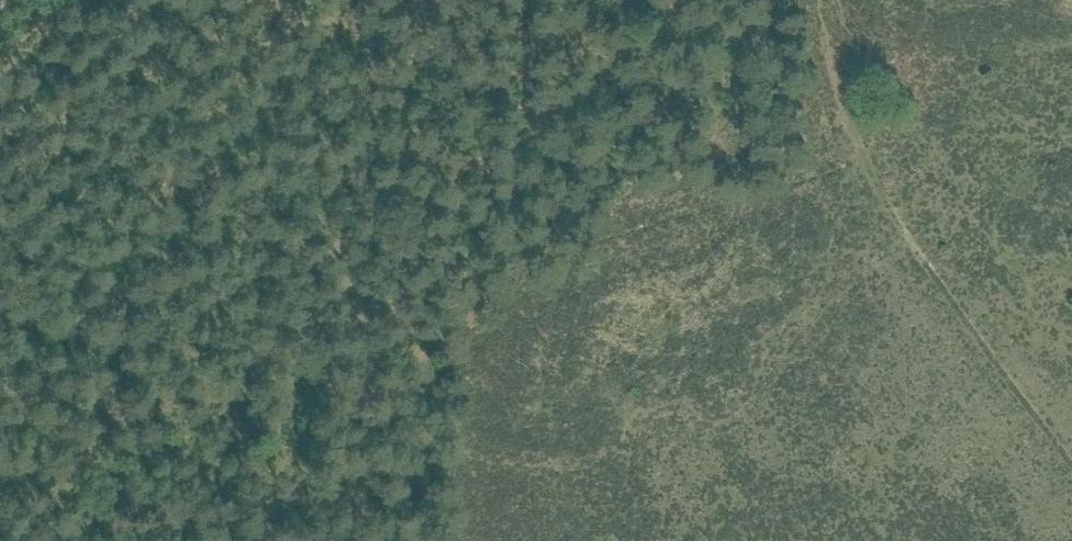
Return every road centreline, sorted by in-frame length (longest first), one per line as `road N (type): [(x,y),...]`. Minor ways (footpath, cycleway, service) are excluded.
road 1 (track): [(1071,450),(878,166),(820,0)]

